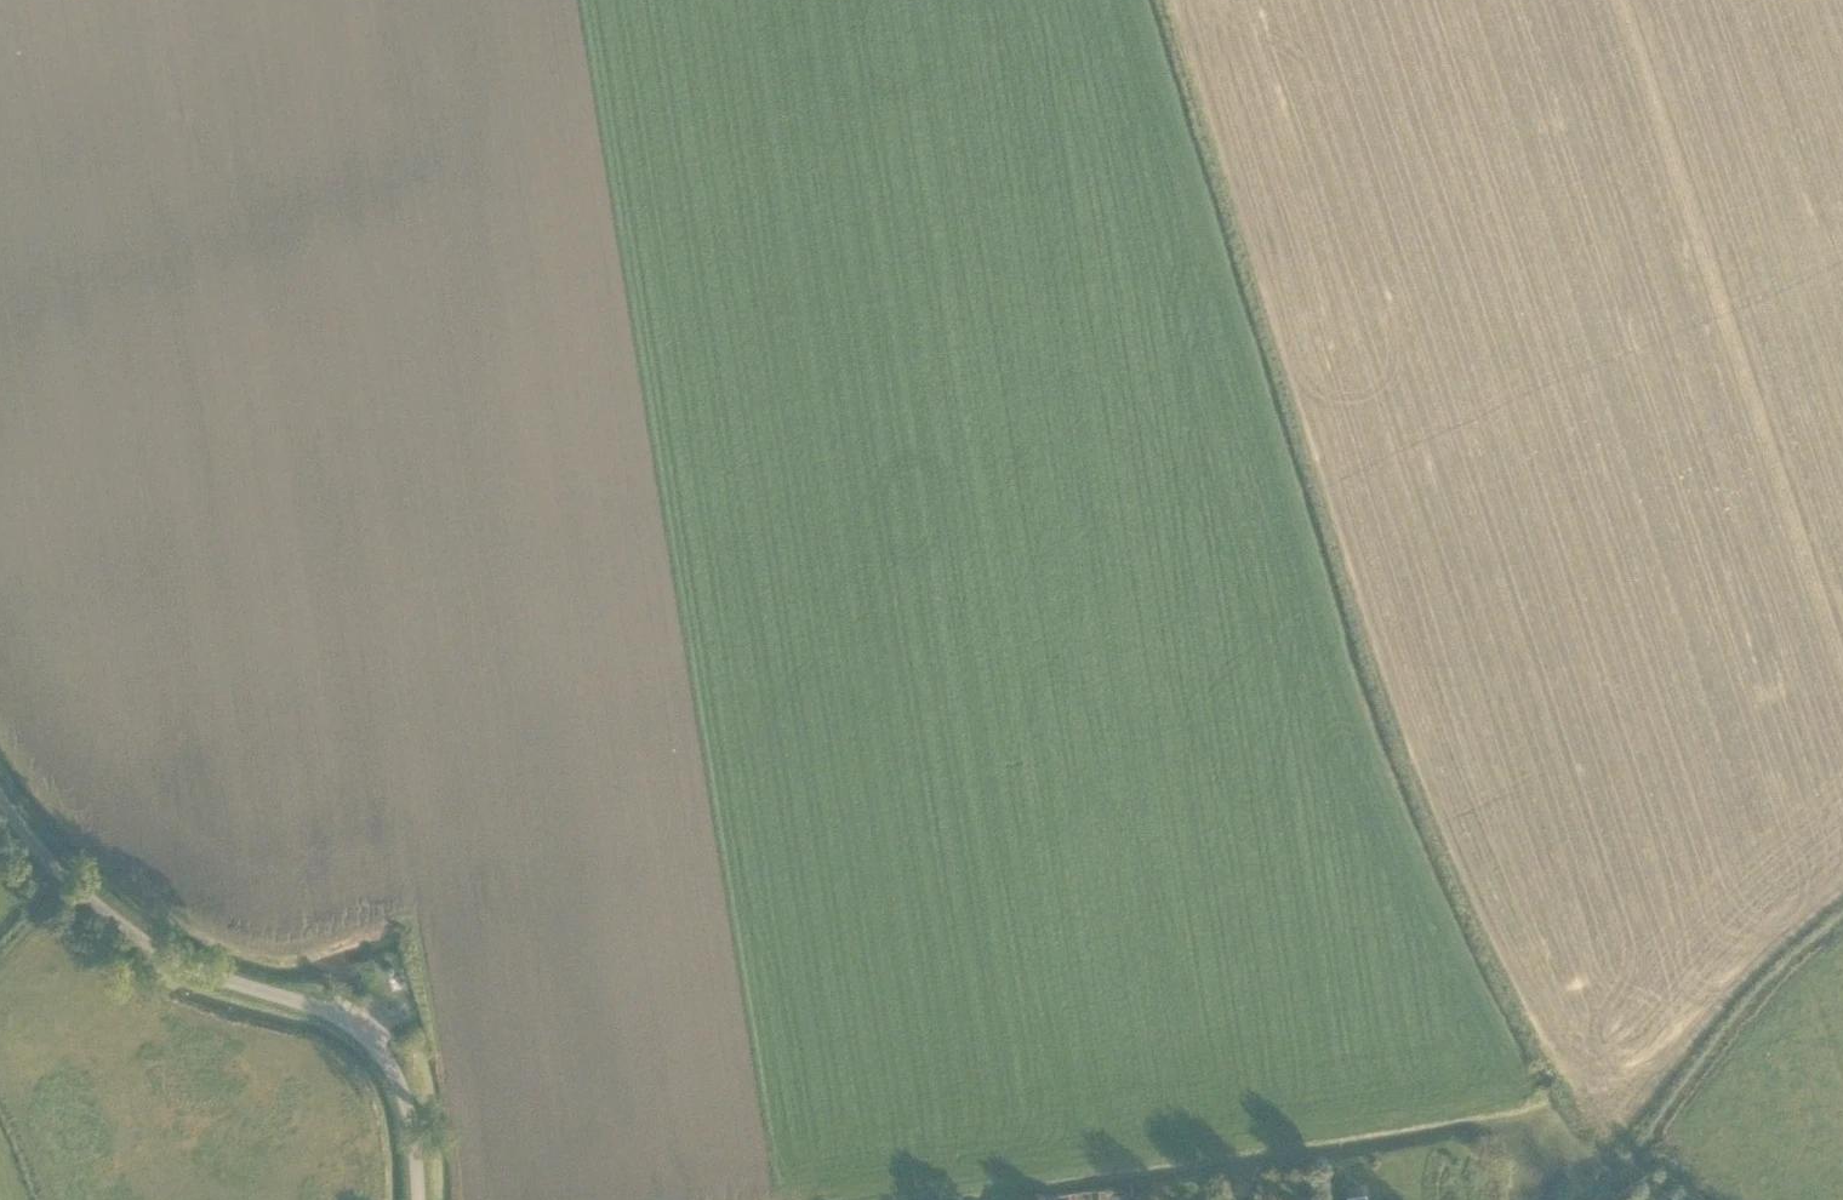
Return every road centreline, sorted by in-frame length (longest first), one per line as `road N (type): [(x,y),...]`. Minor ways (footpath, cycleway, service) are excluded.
road 1 (unclassified): [(419,1199),(400,1079),(377,1044),(325,1013),(195,973),(102,919),(0,797)]

